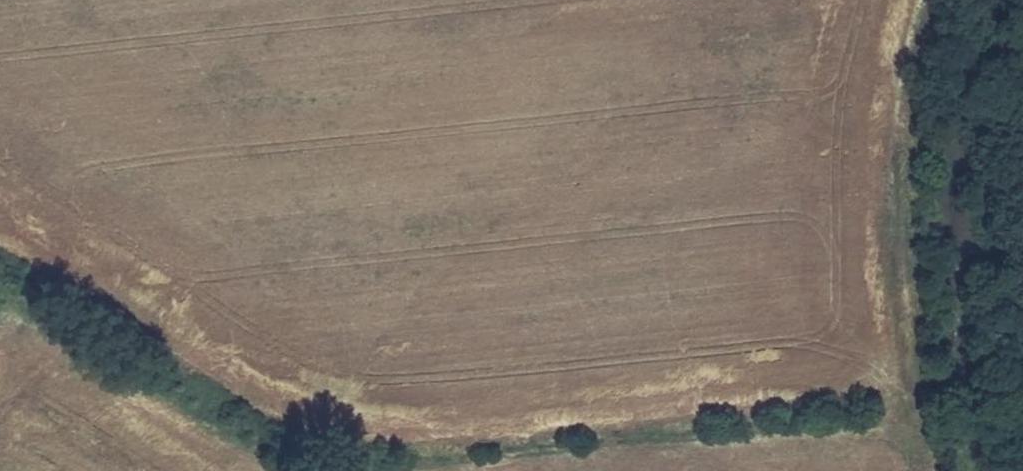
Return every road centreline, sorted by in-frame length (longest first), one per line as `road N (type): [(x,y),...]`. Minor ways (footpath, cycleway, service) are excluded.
road 1 (track): [(0,238),(266,420)]

